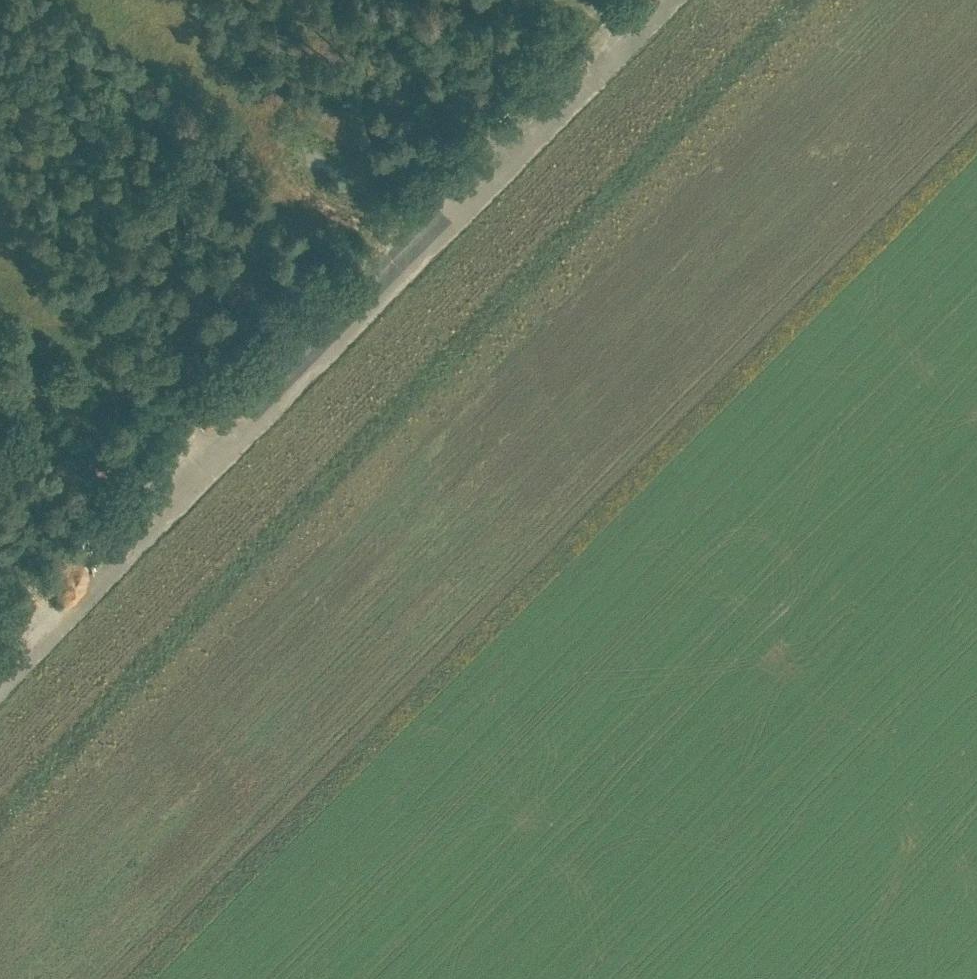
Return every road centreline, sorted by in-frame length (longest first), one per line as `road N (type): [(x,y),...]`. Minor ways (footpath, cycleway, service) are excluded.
road 1 (track): [(0,674),(659,0)]

